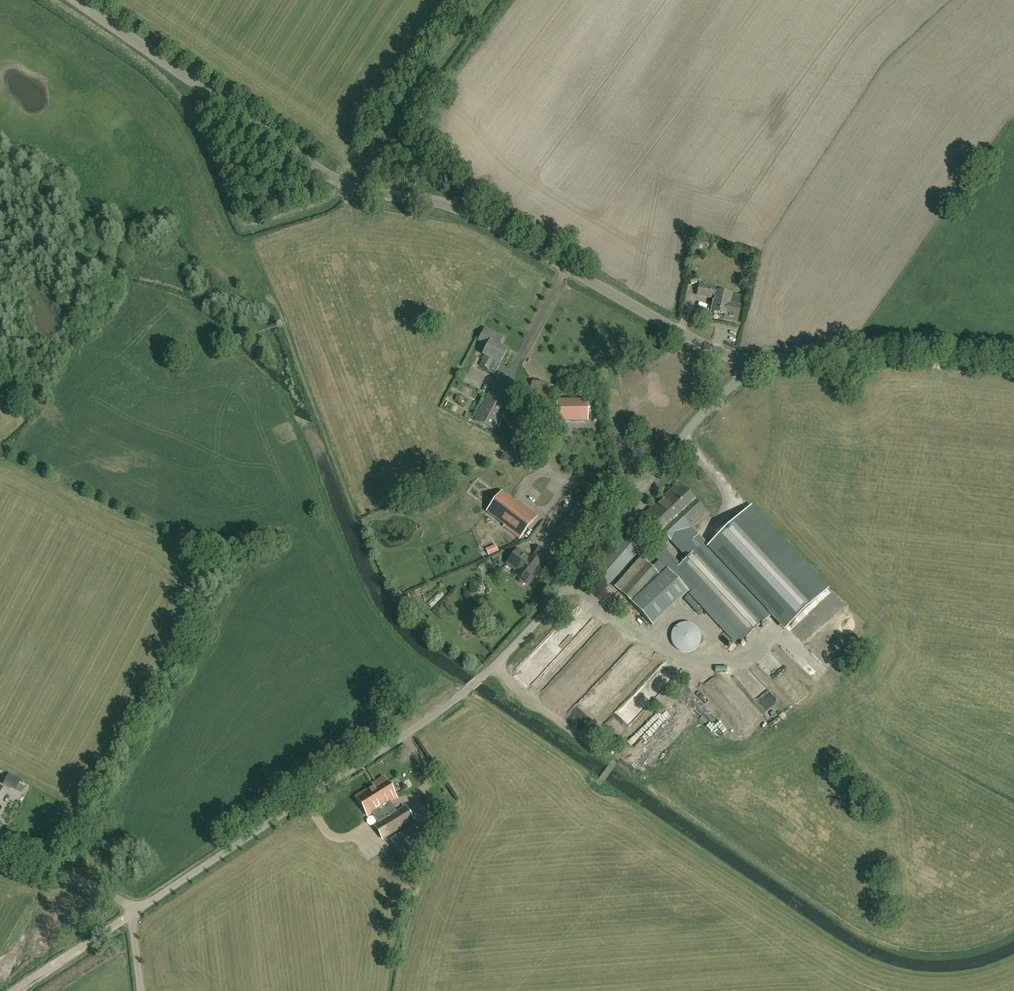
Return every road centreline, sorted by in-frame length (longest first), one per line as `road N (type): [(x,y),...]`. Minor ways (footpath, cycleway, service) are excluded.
road 1 (unclassified): [(136,909),(401,738),(487,672),(559,596),(703,413),(754,364)]
road 2 (unclassified): [(754,364),(707,346),(522,235),(441,205),(341,186),(73,0)]
road 3 (unclassified): [(1013,355),(864,345),(754,364)]
road 4 (unclassified): [(136,909),(0,840)]
road 5 (track): [(136,909),(12,990)]

